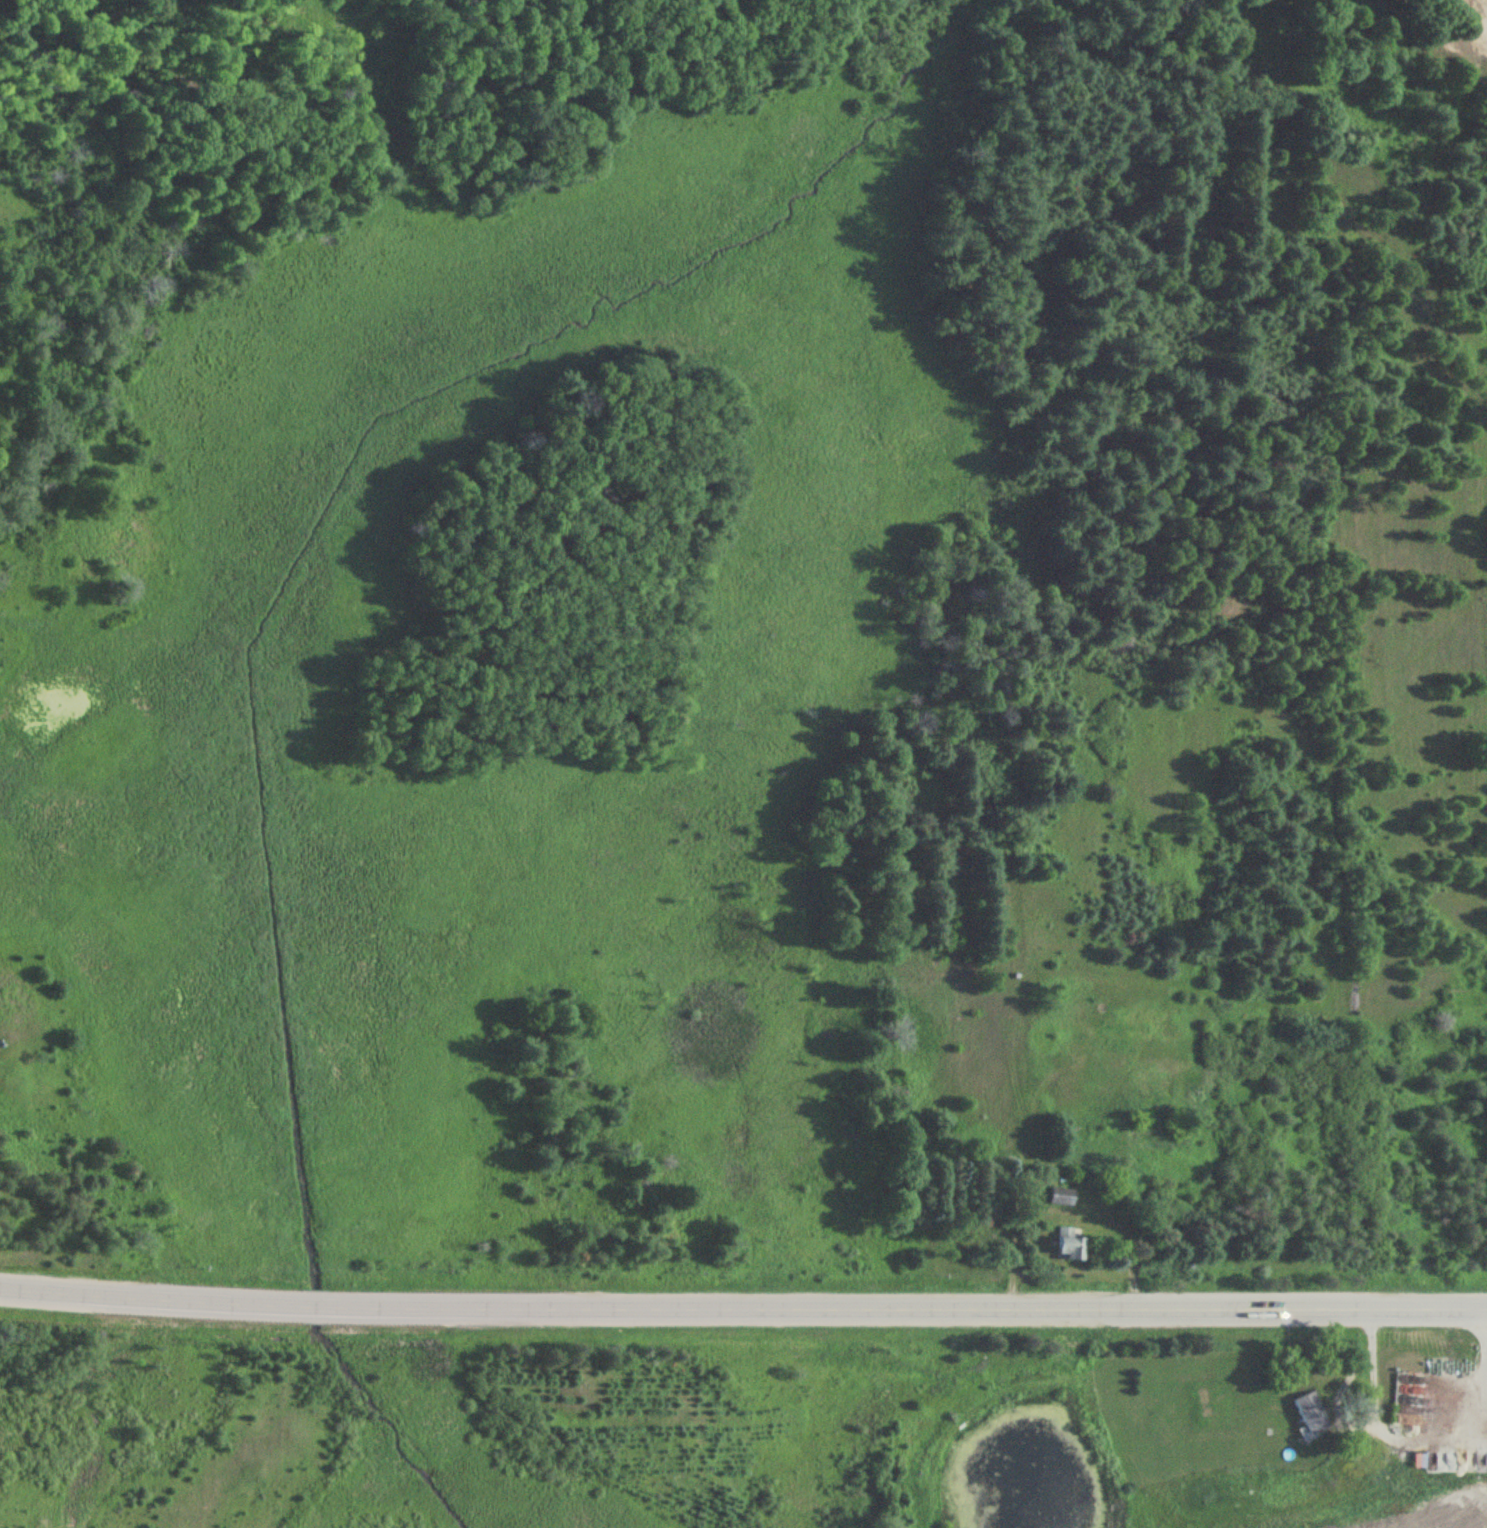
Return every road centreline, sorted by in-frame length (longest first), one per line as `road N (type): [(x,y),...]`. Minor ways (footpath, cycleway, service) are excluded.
road 1 (primary): [(1486,1308),(474,1307),(0,1288)]

